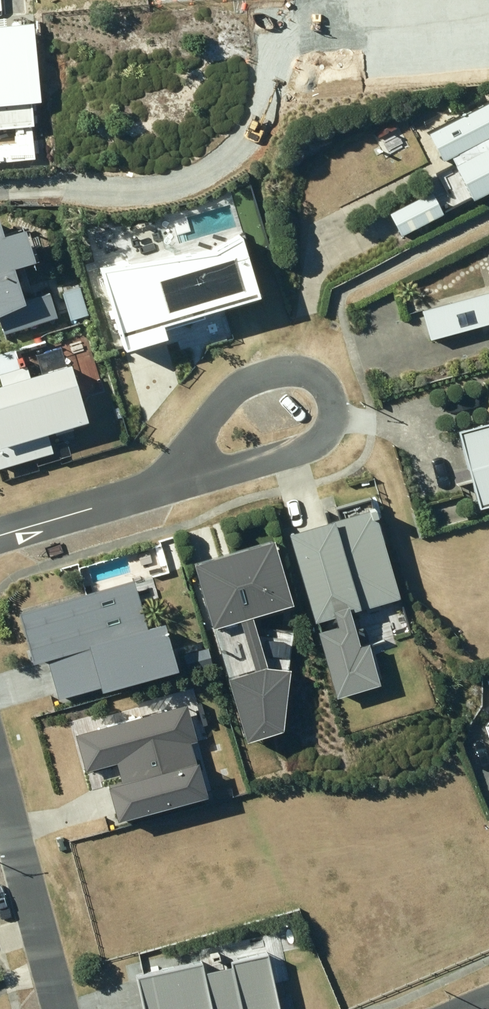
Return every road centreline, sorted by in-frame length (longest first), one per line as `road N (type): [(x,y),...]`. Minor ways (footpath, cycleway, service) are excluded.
road 1 (residential): [(165,488),(221,403),(272,371),(315,379),(330,398),(329,428),(306,447)]
road 2 (residential): [(61,1008),(0,779)]
road 3 (residential): [(165,488),(0,536)]
road 4 (residential): [(306,447),(165,488)]

